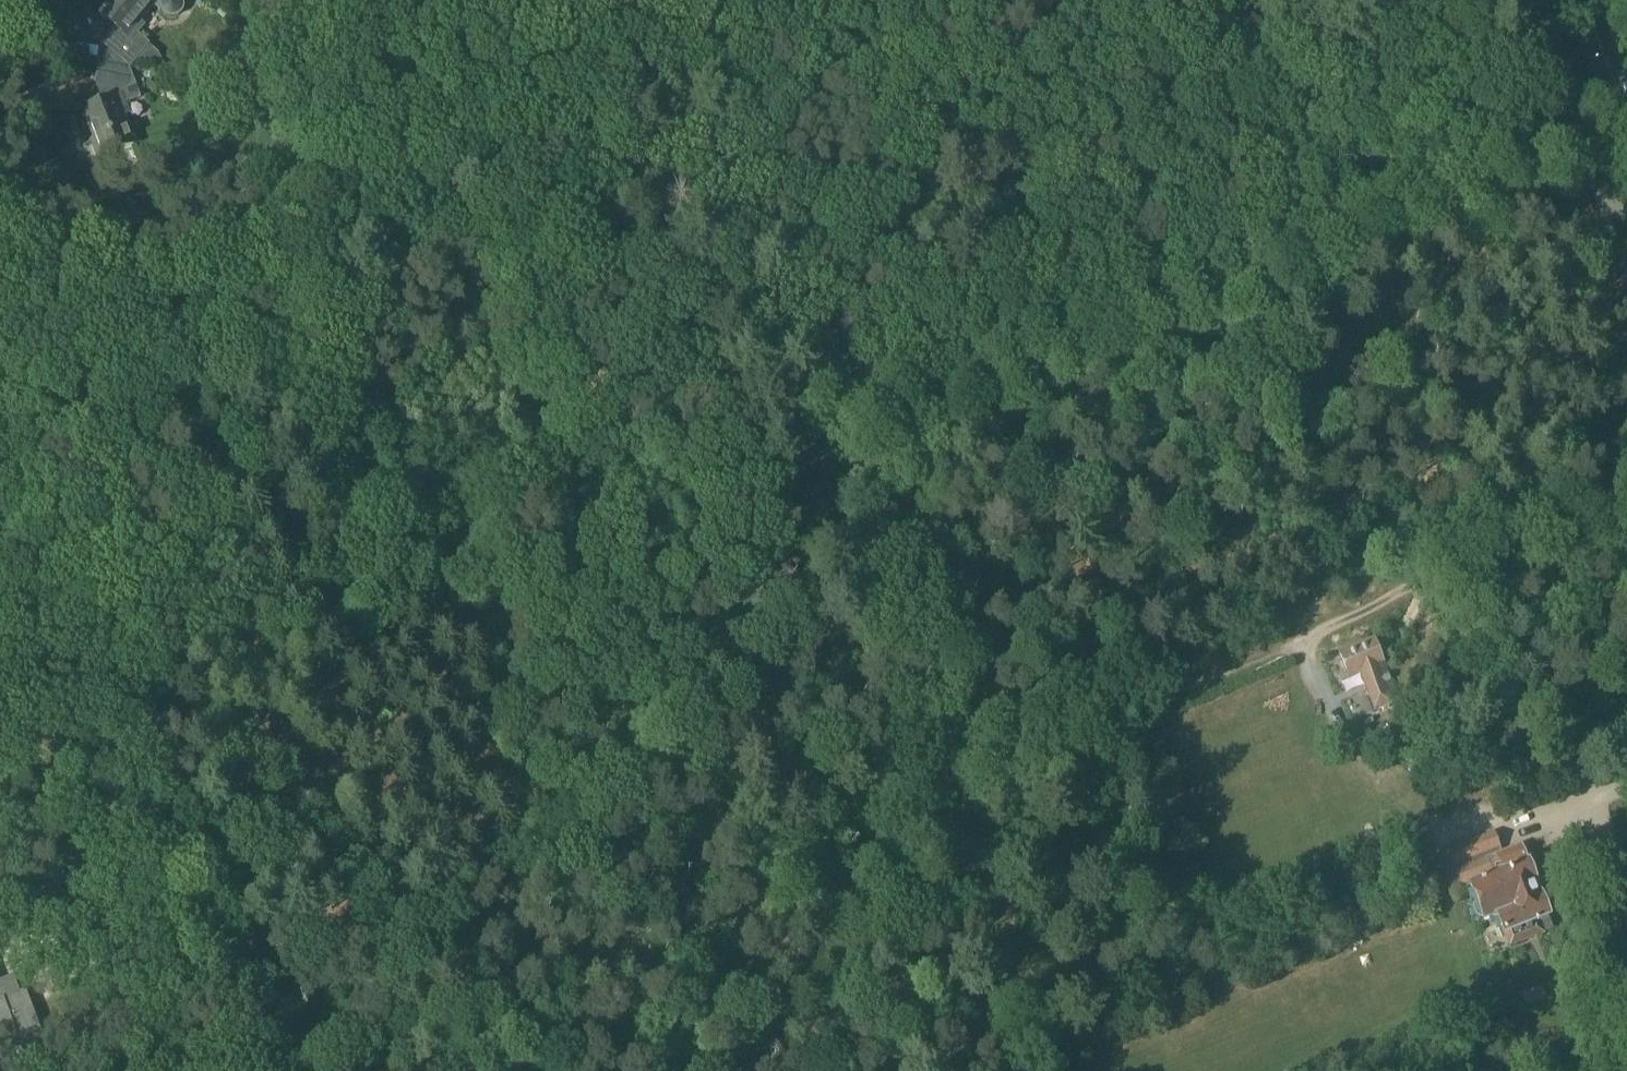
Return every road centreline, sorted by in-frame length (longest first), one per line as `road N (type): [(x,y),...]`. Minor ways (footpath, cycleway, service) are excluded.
road 1 (unclassified): [(0,331),(276,1070)]
road 2 (unclassified): [(1626,253),(1524,0)]
road 3 (primary): [(1626,116),(1581,0)]

